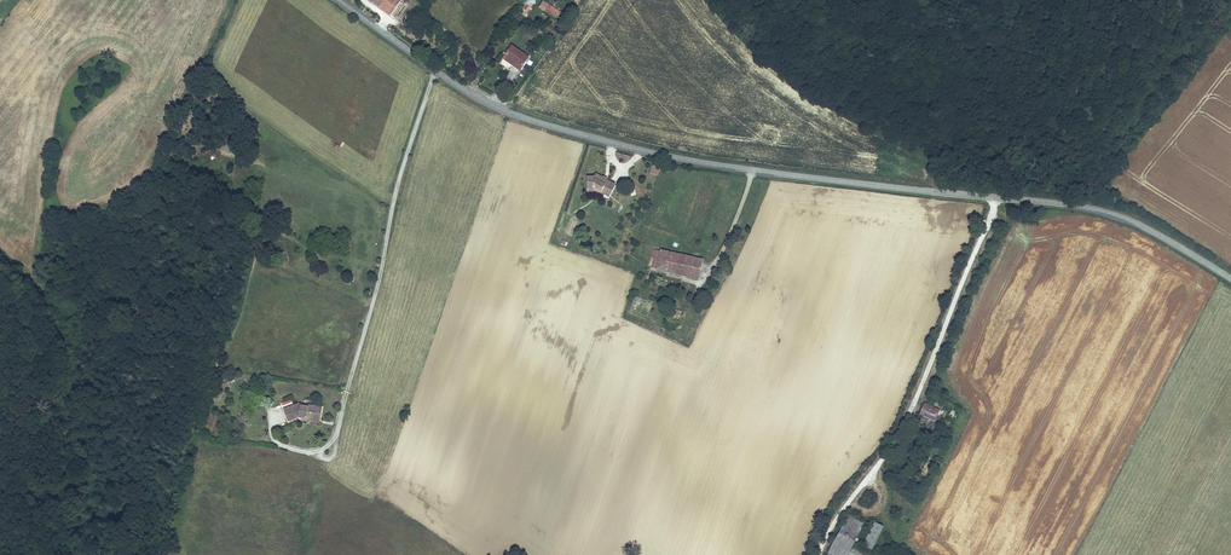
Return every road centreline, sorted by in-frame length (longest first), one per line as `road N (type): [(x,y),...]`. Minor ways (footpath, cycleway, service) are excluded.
road 1 (tertiary): [(493,106),(674,158),(1101,211),(1230,278)]
road 2 (tertiary): [(493,106),(339,0)]

